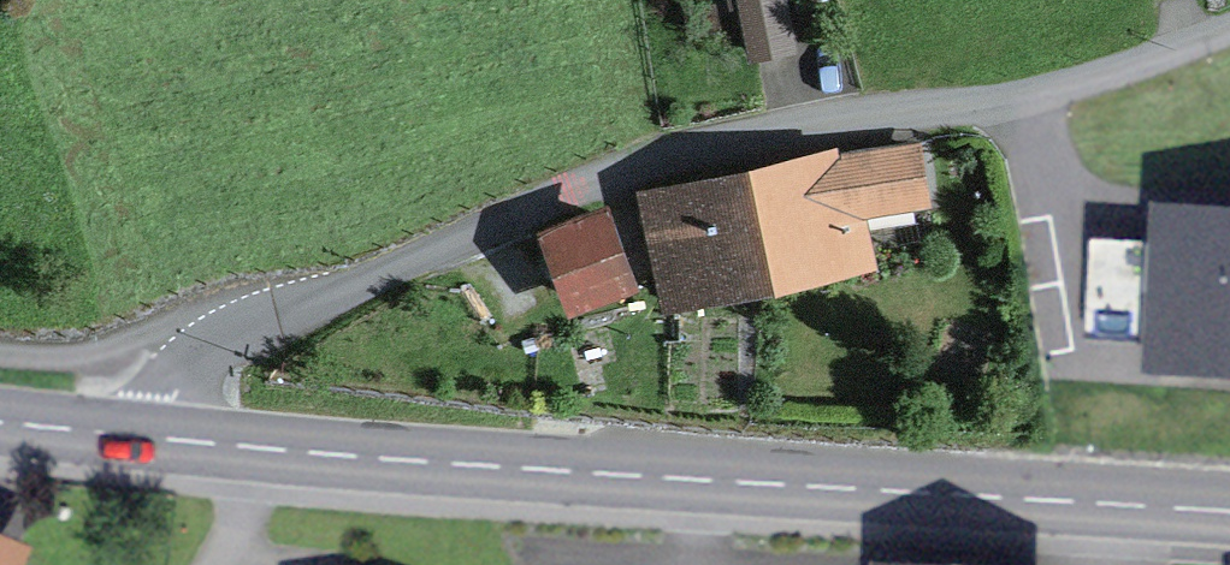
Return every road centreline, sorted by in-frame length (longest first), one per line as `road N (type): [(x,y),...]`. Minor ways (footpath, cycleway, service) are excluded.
road 1 (residential): [(160,439),(183,376),(246,326),(615,176),(866,114),(1066,88),(1229,26)]
road 2 (secondary): [(1229,512),(160,439)]
road 3 (secondary): [(160,439),(0,423)]

